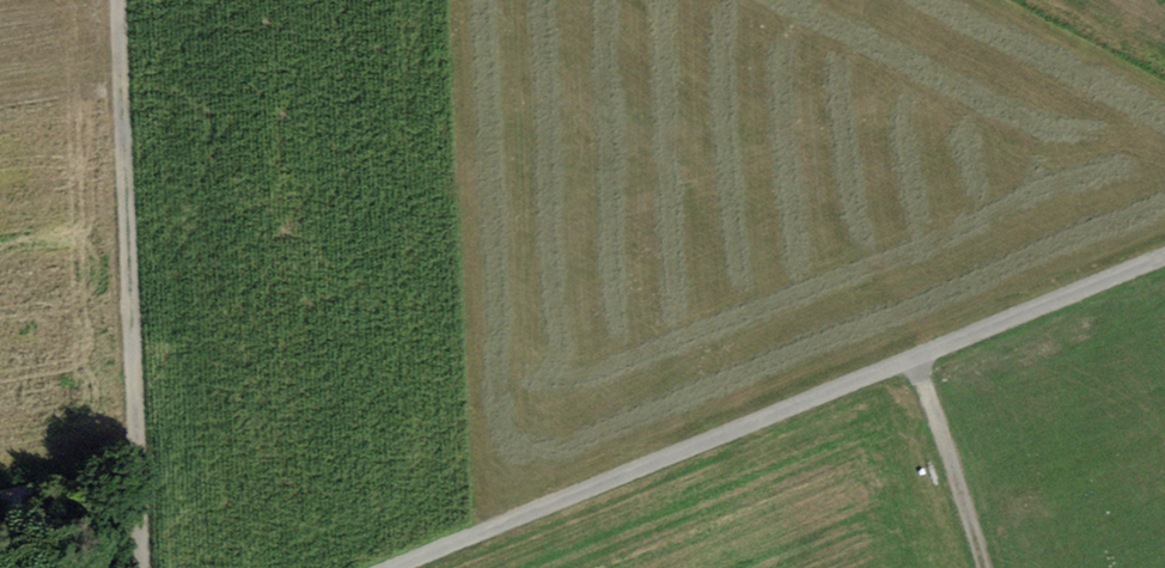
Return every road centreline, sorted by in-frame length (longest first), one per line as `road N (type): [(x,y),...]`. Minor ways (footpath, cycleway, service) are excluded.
road 1 (track): [(984,567),(918,355),(402,567)]
road 2 (track): [(142,567),(113,0)]
road 3 (track): [(918,355),(1164,251)]

